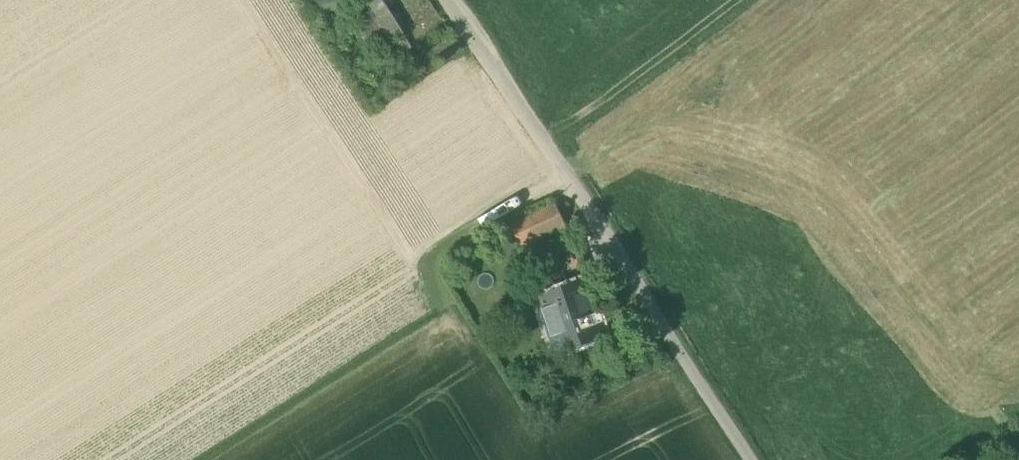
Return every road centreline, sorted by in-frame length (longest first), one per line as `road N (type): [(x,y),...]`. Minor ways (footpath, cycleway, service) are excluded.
road 1 (residential): [(754,459),(719,394),(450,0)]
road 2 (track): [(571,178),(430,259),(447,307),(219,459)]
road 3 (track): [(736,0),(547,144)]

